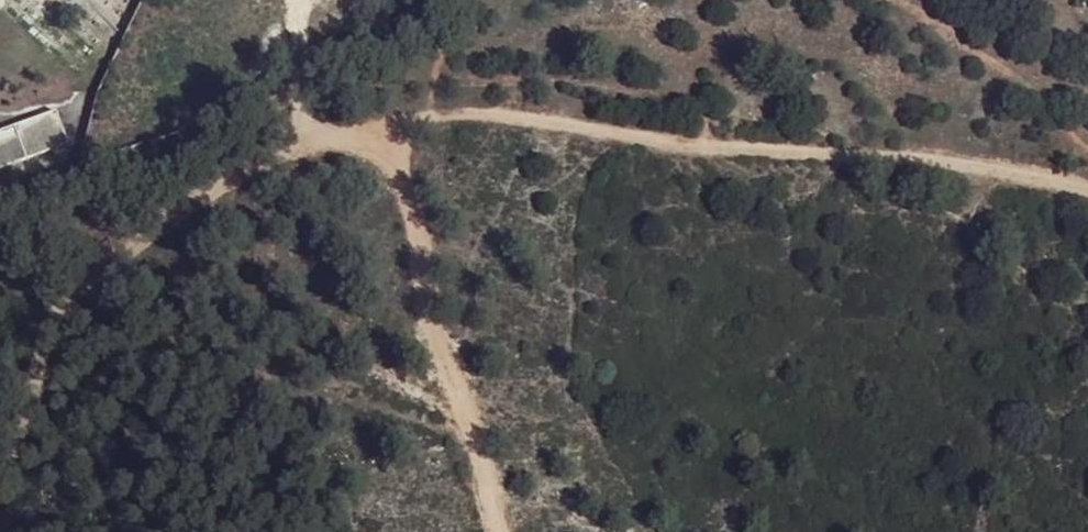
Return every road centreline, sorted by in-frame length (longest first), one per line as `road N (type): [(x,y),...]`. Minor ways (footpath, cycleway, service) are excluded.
road 1 (track): [(1087,192),(943,160),(696,151),(550,123),(449,115),(388,129)]
road 2 (track): [(295,156),(388,129),(422,277),(499,531)]
road 3 (track): [(295,156),(92,271),(41,353),(0,483)]
road 4 (track): [(300,0),(295,156)]

